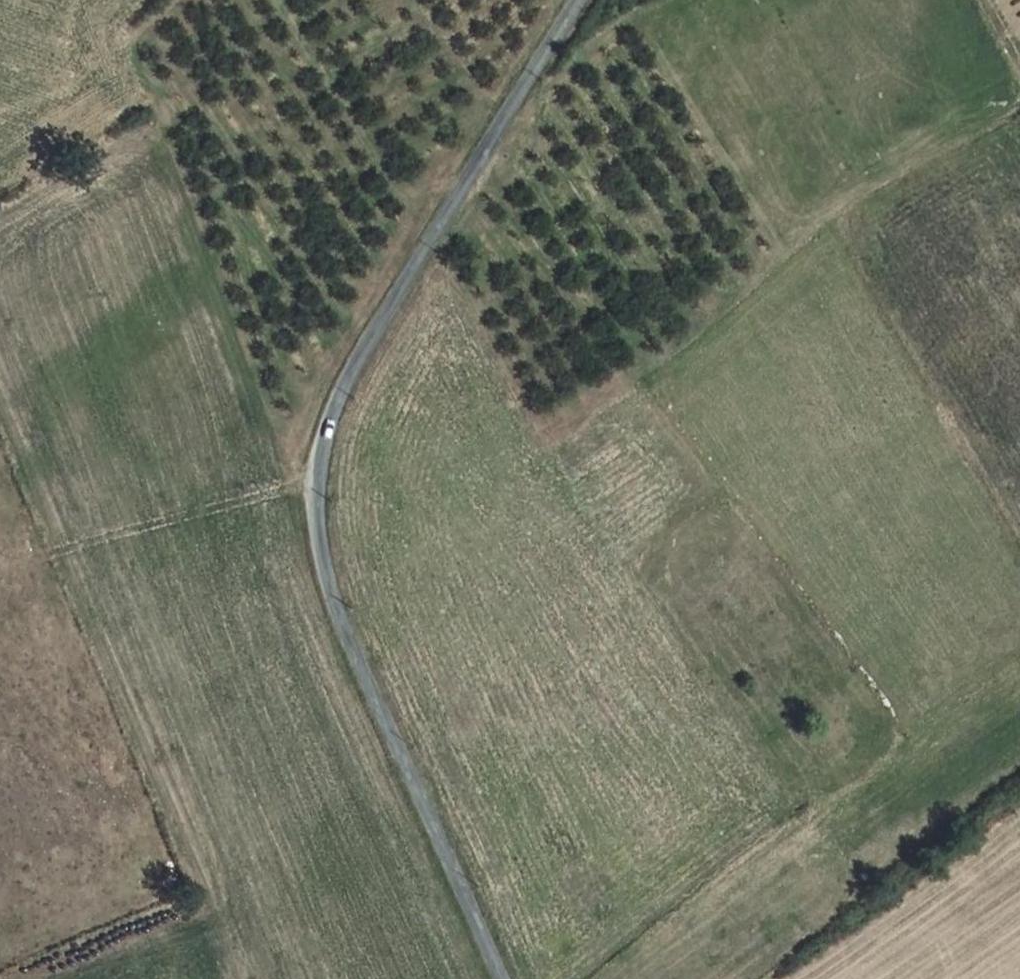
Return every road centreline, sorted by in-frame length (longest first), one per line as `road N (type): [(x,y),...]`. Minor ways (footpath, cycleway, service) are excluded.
road 1 (unclassified): [(569,0),(338,402),(319,483),(329,583),(496,978)]

